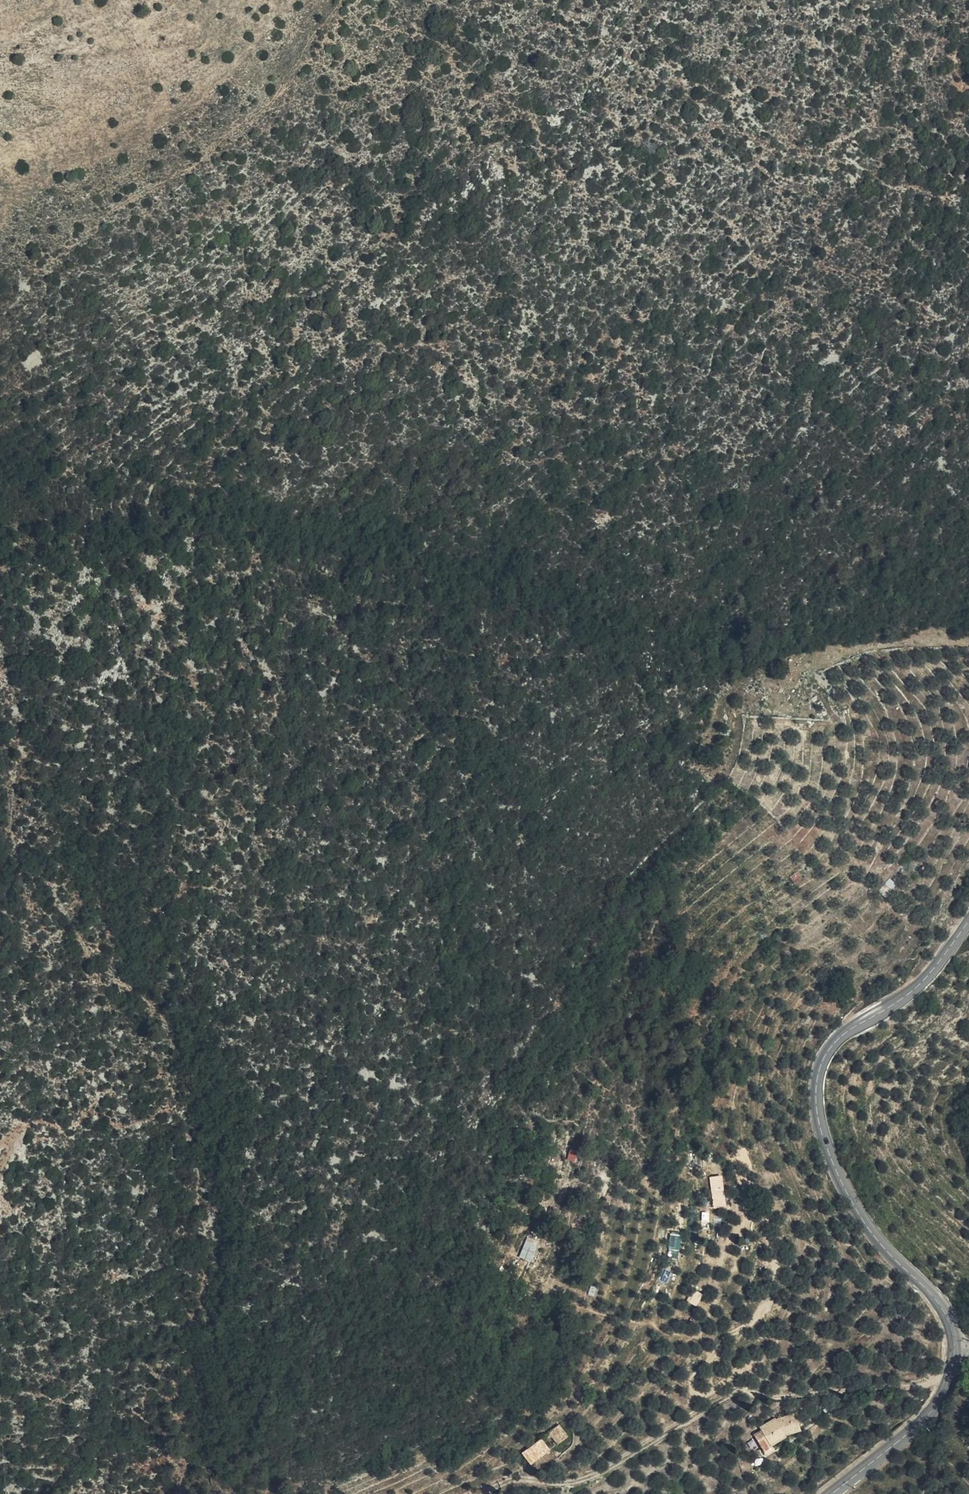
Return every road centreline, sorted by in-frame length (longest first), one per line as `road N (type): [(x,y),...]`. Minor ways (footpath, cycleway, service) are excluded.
road 1 (tertiary): [(831,1493),(914,1429),(958,1353),(945,1311),(850,1202),(819,1117),(816,1077),(827,1049),(929,975),(968,919)]

